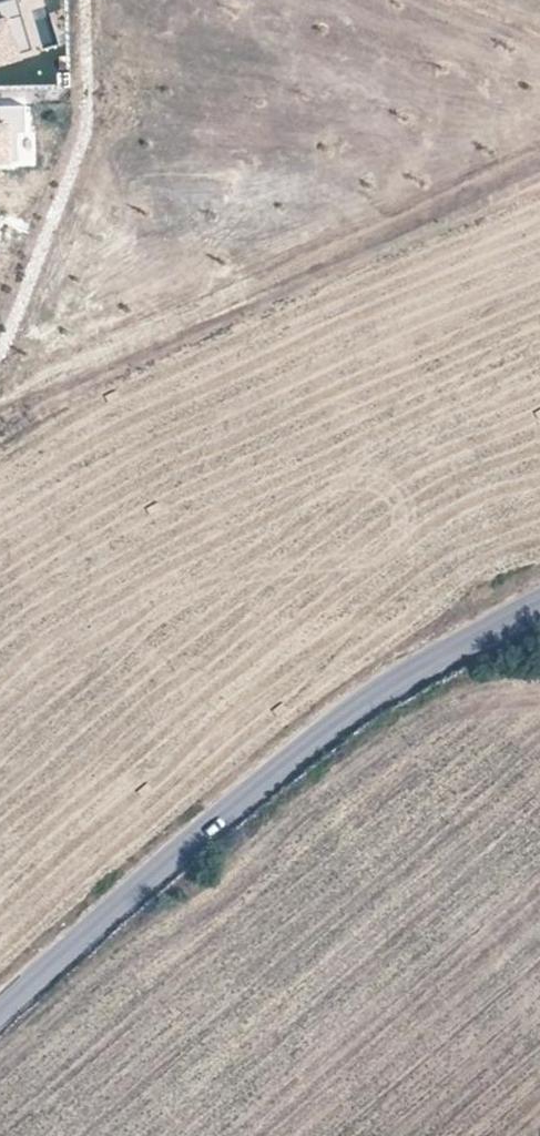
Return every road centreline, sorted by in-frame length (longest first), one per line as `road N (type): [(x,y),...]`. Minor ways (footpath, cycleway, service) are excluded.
road 1 (tertiary): [(539,604),(352,709),(192,838),(0,1012)]

